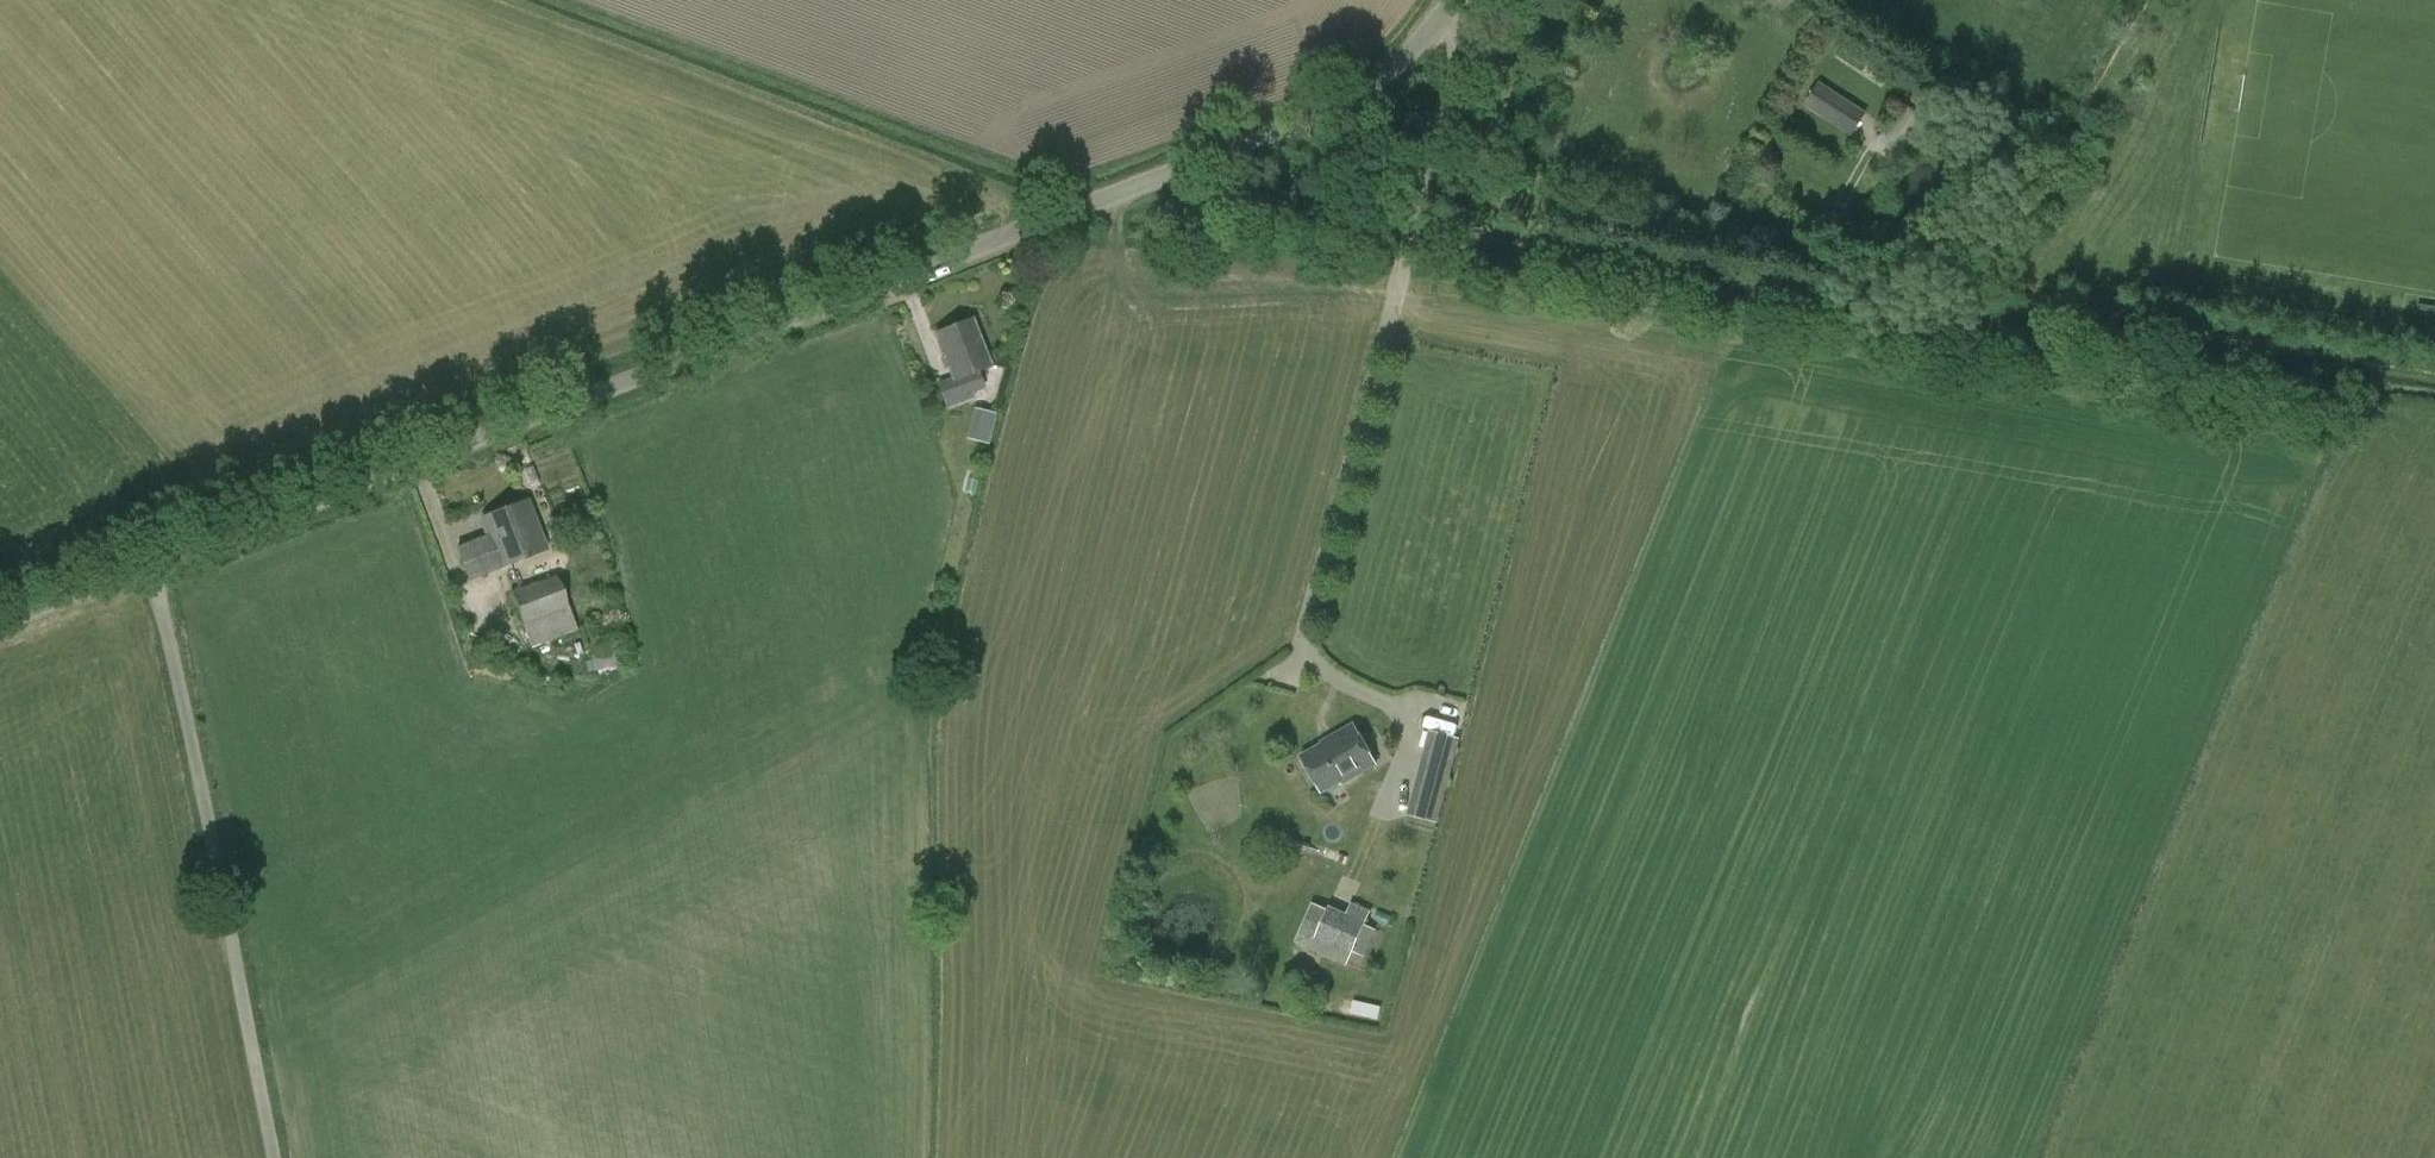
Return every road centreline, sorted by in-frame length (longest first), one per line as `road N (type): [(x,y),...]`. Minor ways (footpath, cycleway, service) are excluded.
road 1 (unclassified): [(0,622),(1312,120),(1383,79),(1445,14)]
road 2 (unclassified): [(1297,638),(1454,81),(1445,14)]

